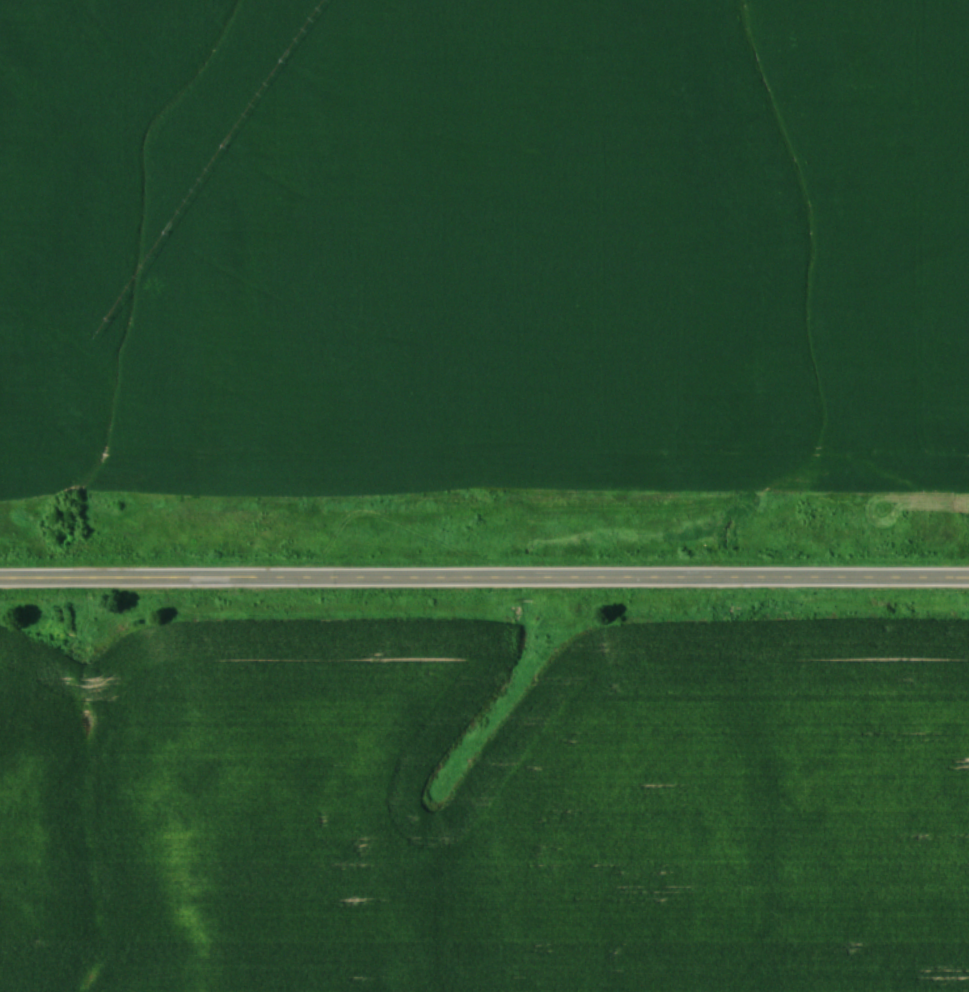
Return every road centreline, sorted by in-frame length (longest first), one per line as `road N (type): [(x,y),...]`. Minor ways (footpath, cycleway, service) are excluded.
road 1 (secondary): [(0,565),(968,565)]

